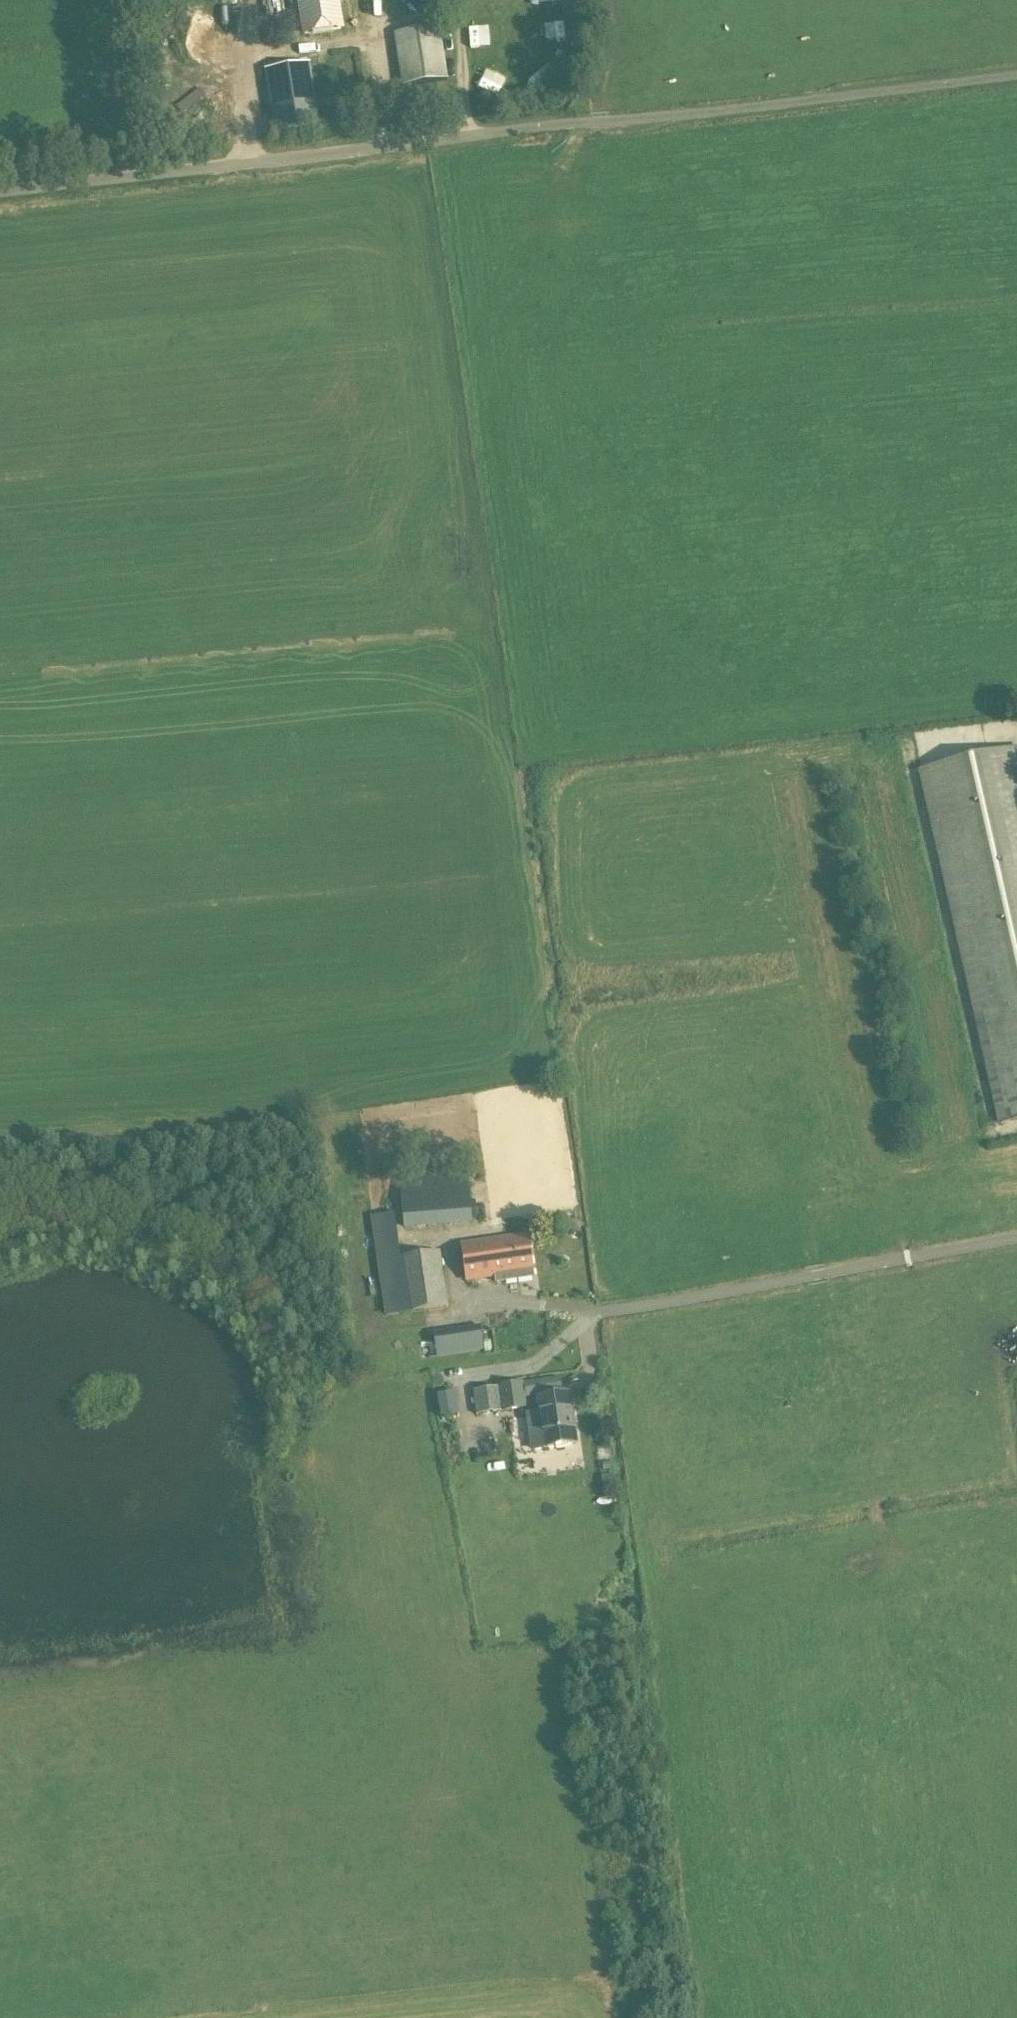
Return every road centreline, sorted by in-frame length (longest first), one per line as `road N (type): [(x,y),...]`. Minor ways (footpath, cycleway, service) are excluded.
road 1 (unclassified): [(0,192),(1016,73)]
road 2 (unclassified): [(601,1301),(1016,1239)]

